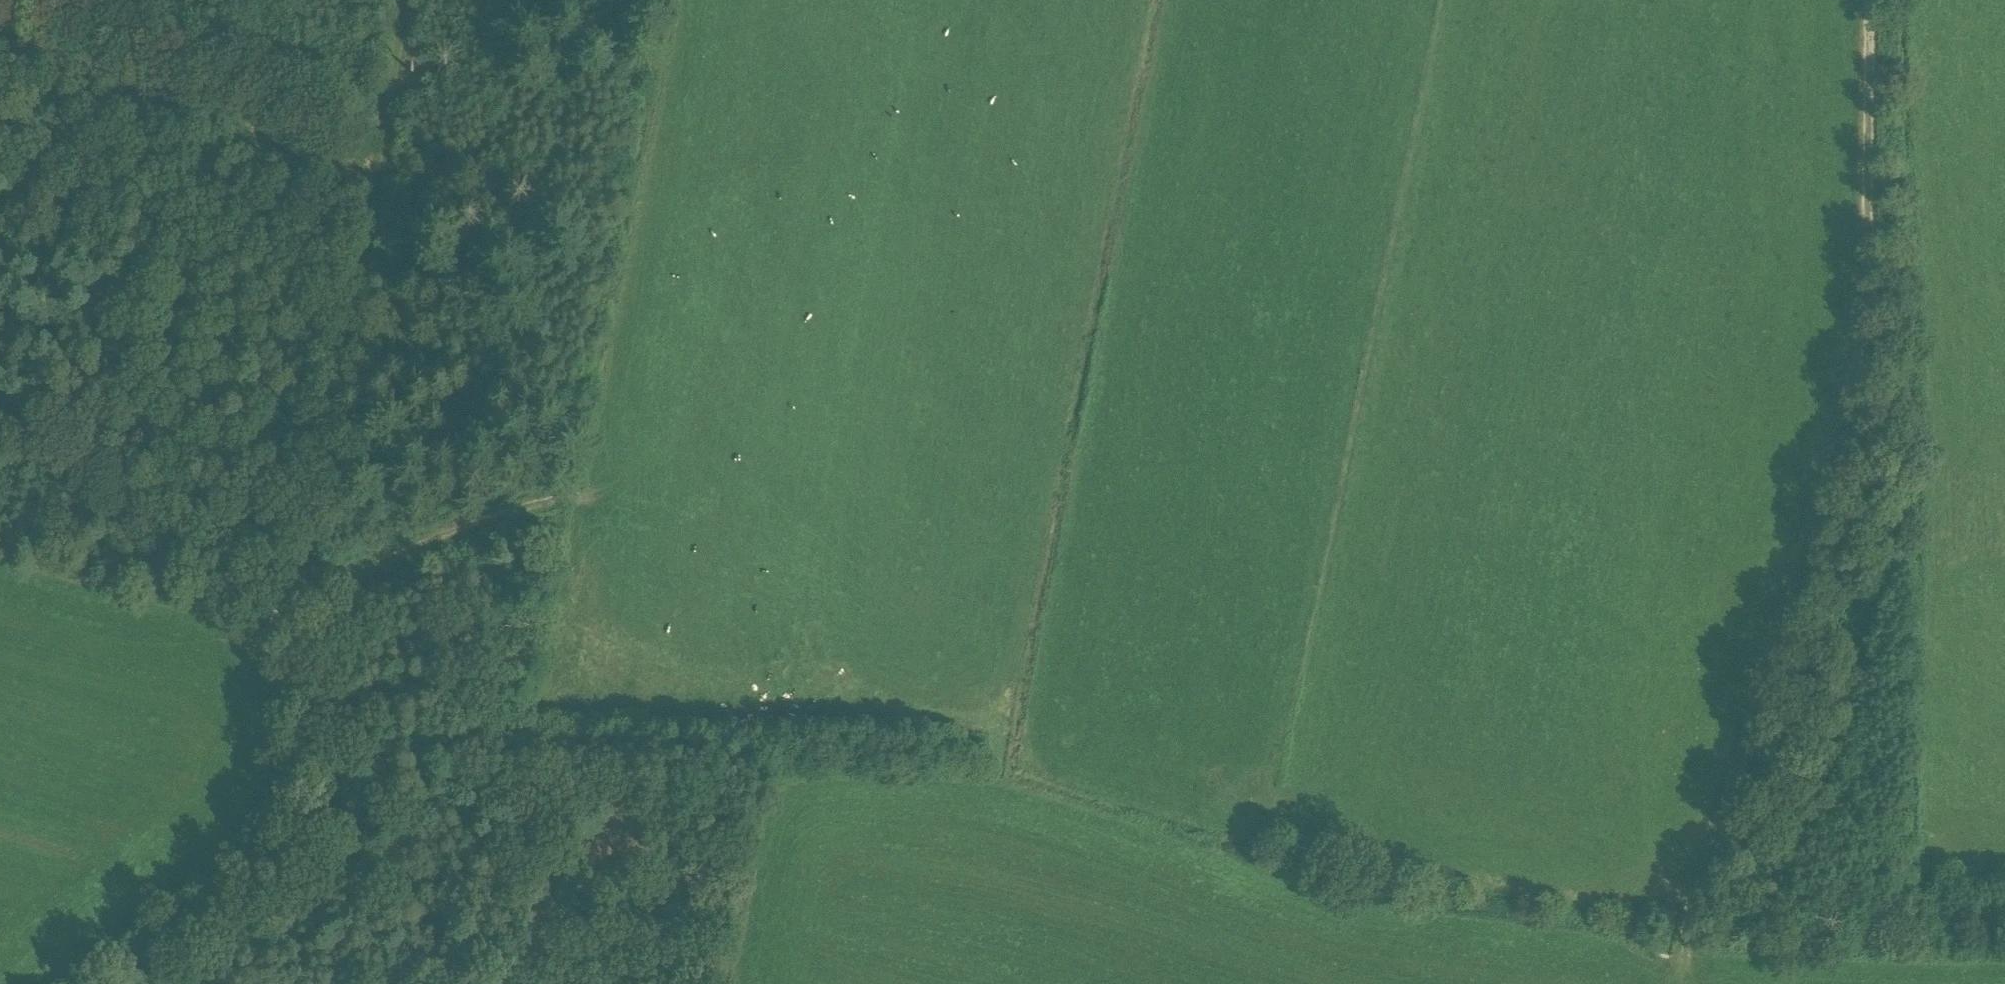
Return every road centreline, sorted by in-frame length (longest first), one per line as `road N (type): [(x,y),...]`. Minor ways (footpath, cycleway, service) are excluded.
road 1 (track): [(1667,983),(1874,347),(1873,0)]
road 2 (track): [(303,616),(293,573),(382,111),(70,0)]
road 3 (track): [(300,598),(464,525),(598,497)]

